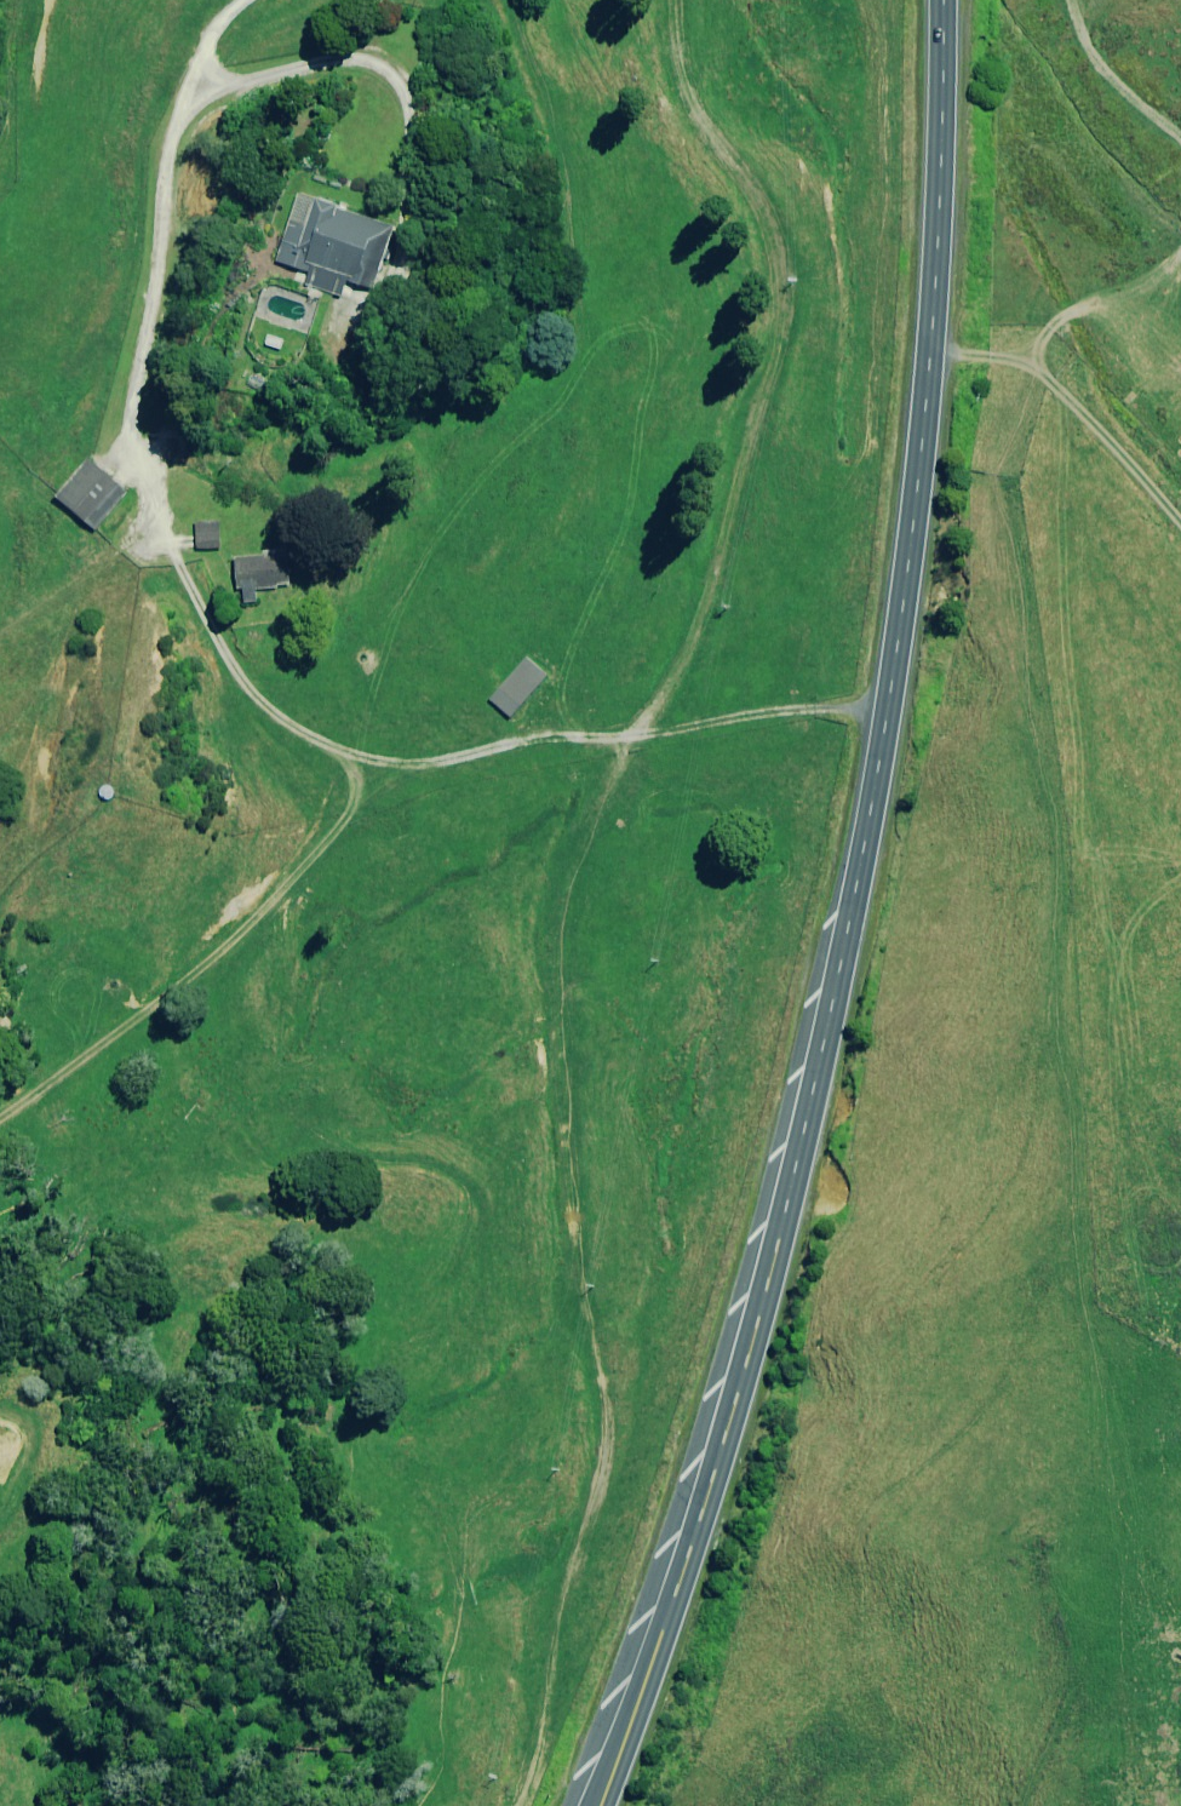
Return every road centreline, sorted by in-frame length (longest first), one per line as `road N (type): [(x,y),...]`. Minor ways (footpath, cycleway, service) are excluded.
road 1 (track): [(673,0),(670,18),(694,98),(744,171),(766,243),(770,361),(729,556),(691,652),(637,740),(562,931),(566,1102),(582,1255),(624,1446),(614,1516),(567,1666),(543,1805)]
road 2 (trunk): [(601,1805),(735,1415),(833,1016),(879,784),(931,354),(944,0)]
road 3 (track): [(385,760),(240,942),(0,1148)]
road 4 (track): [(559,1740),(490,1638),(431,1518),(377,1473)]
road 5 (track): [(1074,0),(1096,58),(1126,101),(1180,140)]
road 6 (track): [(1180,276),(1118,313),(1064,331),(1033,372)]

